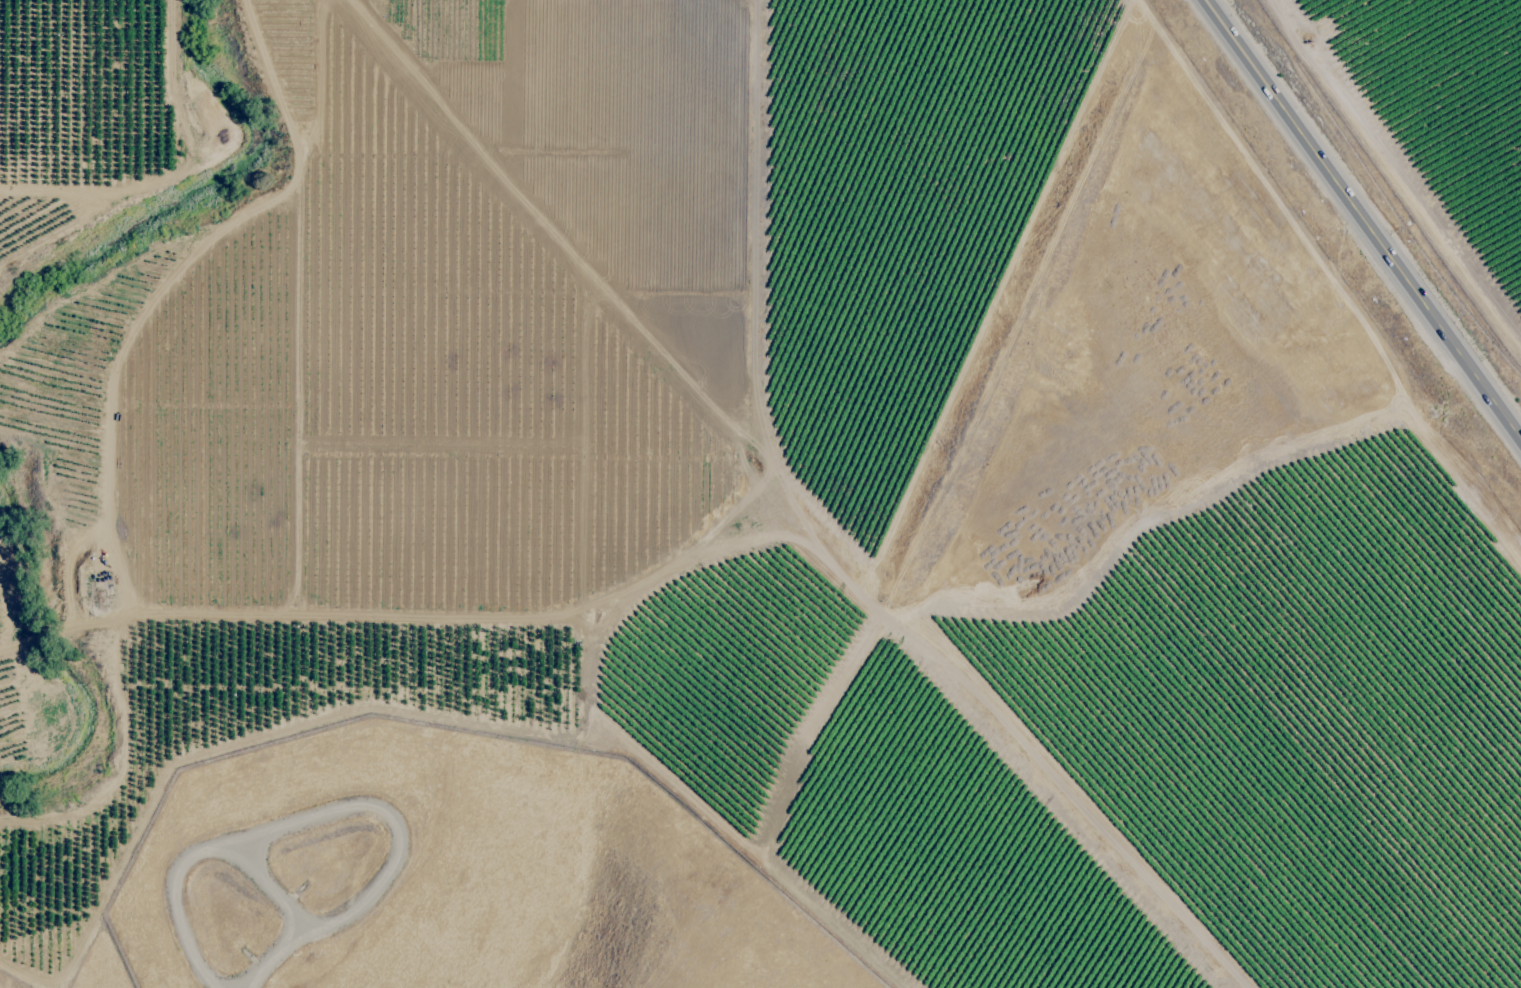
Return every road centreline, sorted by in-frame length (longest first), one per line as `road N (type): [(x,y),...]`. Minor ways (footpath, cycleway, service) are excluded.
road 1 (trunk): [(1520,444),(1203,0)]

